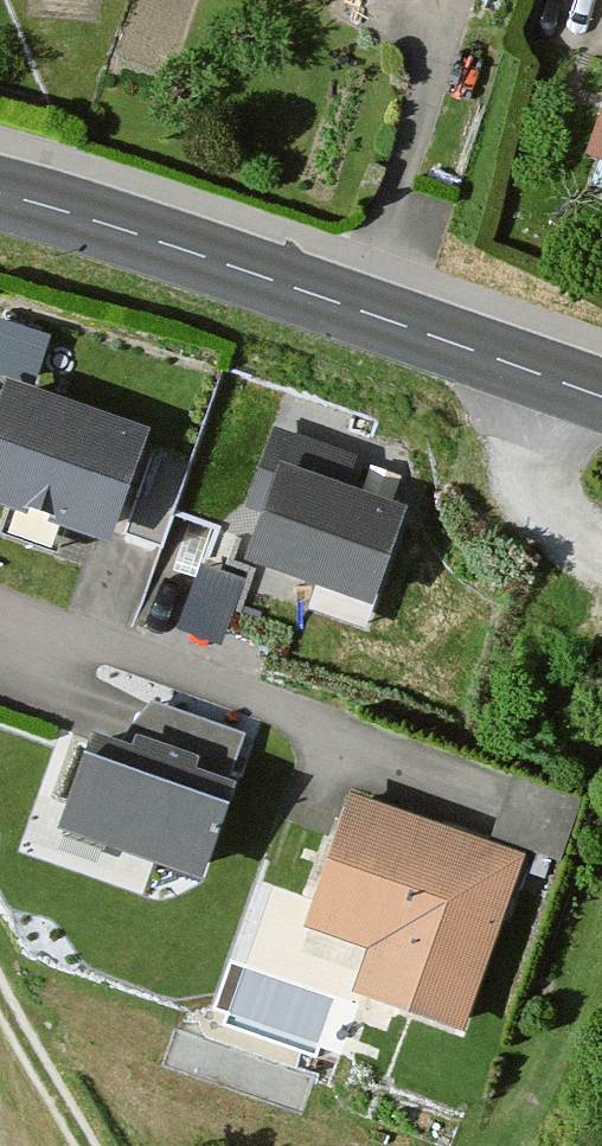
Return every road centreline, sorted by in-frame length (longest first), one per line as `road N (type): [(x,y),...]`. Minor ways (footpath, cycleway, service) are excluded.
road 1 (secondary): [(0,194),(601,395)]
road 2 (track): [(0,994),(82,1145)]

